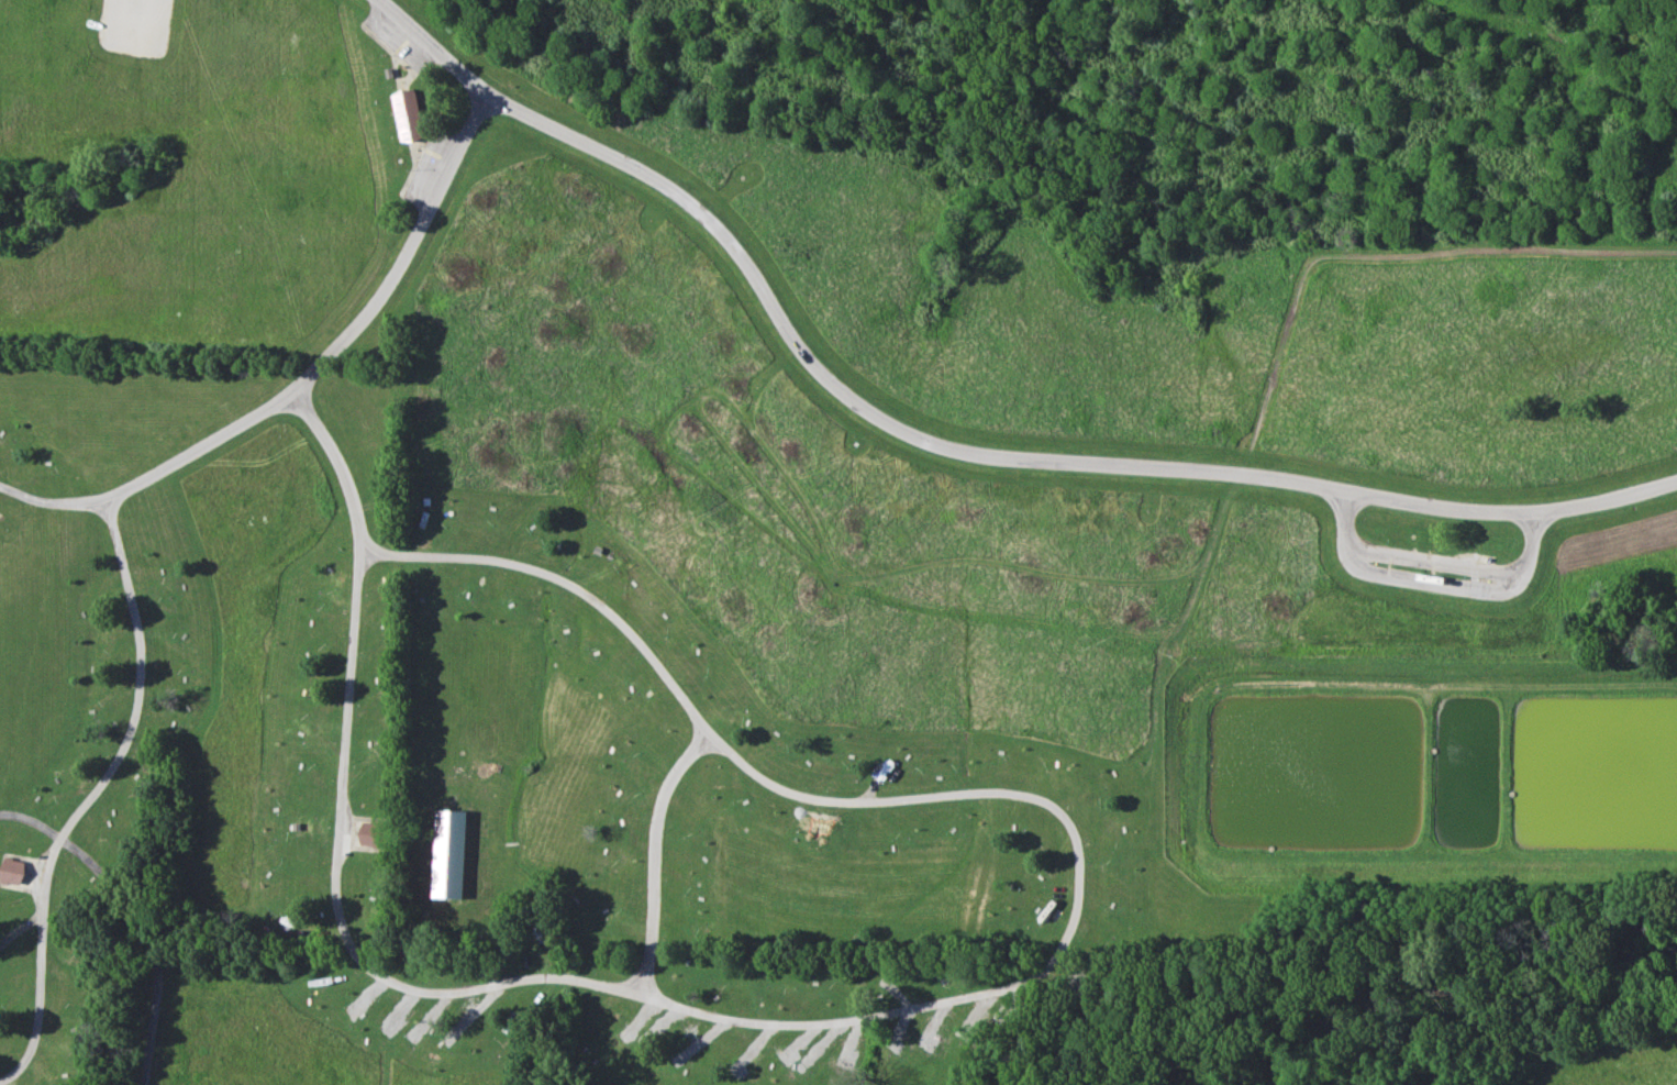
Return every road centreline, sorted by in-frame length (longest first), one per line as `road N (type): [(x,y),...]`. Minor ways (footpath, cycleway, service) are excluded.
road 1 (residential): [(1676,483),(1537,513),(1484,513),(1268,480),(970,452),(882,425),(799,361),(695,222),(608,157),(487,104),(379,0)]

